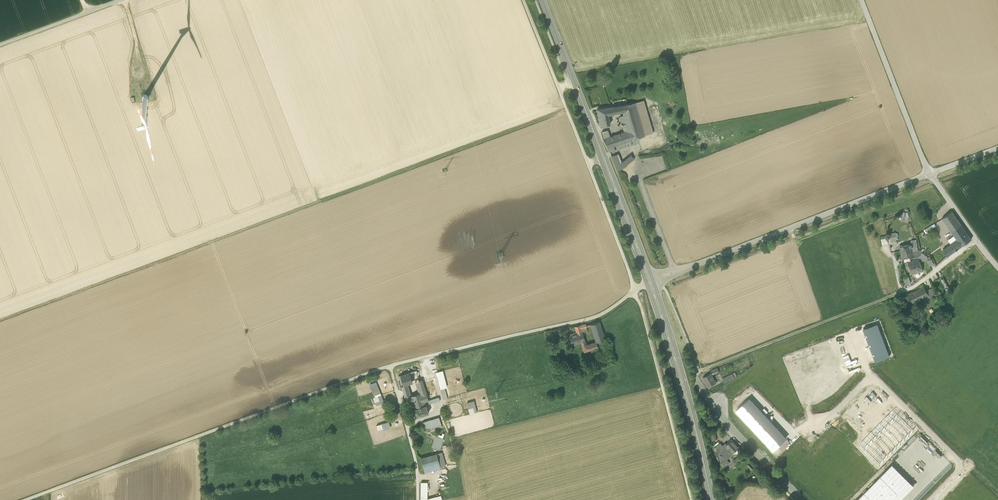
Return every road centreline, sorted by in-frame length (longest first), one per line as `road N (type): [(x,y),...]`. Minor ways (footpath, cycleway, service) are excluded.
road 1 (unclassified): [(649,280),(586,321),(389,366),(26,499)]
road 2 (unclassified): [(567,110),(0,320)]
road 3 (unclassified): [(931,173),(649,280)]
road 4 (secondary): [(649,280),(542,0)]
road 5 (unclassified): [(932,499),(965,467),(870,376),(832,415),(805,425)]
road 6 (secondary): [(711,499),(649,280)]
road 7 (track): [(636,290),(559,89)]
road 8 (track): [(698,371),(886,299)]
road 9 (unclassified): [(862,0),(931,173)]
road 10 (unclassified): [(802,499),(726,422),(698,371)]
road 11 (unclassified): [(0,45),(121,0)]

